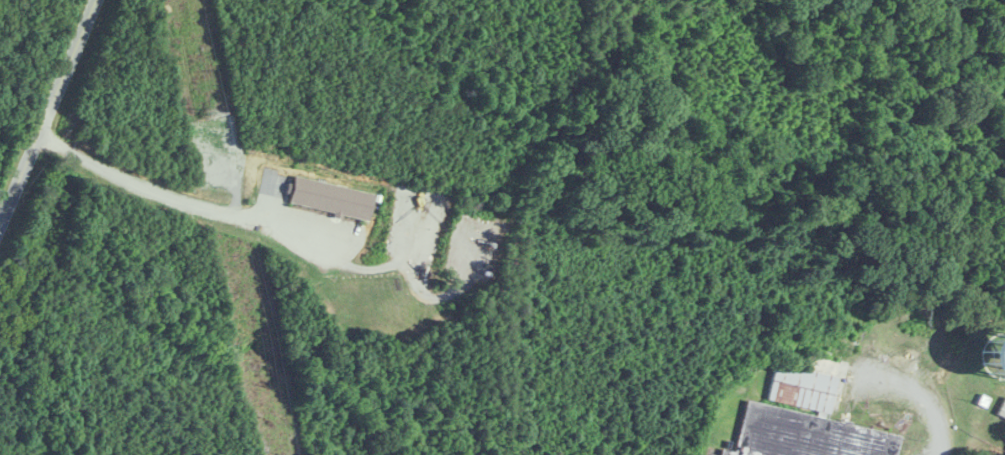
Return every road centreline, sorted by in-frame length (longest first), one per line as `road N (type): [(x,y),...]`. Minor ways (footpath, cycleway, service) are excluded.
road 1 (residential): [(0,222),(97,0)]

